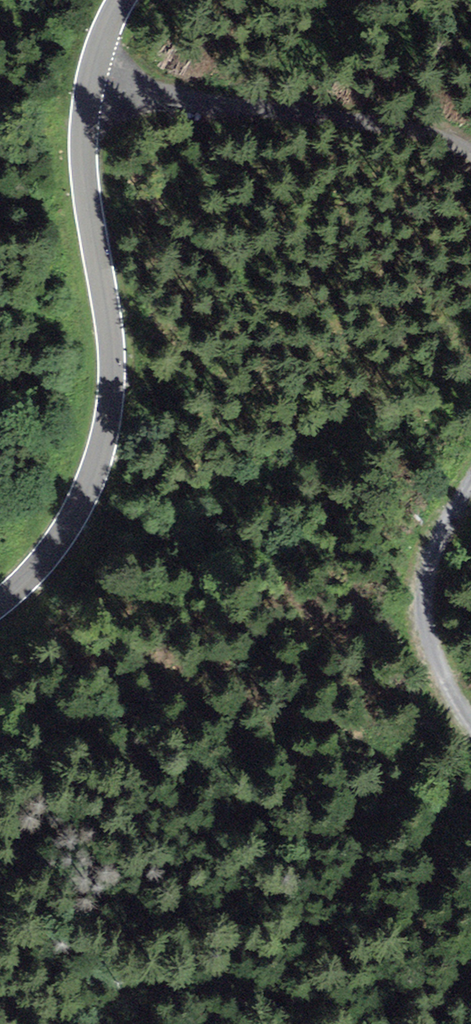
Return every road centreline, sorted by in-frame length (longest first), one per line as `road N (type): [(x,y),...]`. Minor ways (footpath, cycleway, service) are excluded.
road 1 (tertiary): [(0,603),(57,543),(104,440),(111,335),(83,139),(100,43),(121,0)]
road 2 (track): [(470,150),(374,121),(87,92)]
road 3 (track): [(470,724),(437,661),(425,589),(470,482)]

